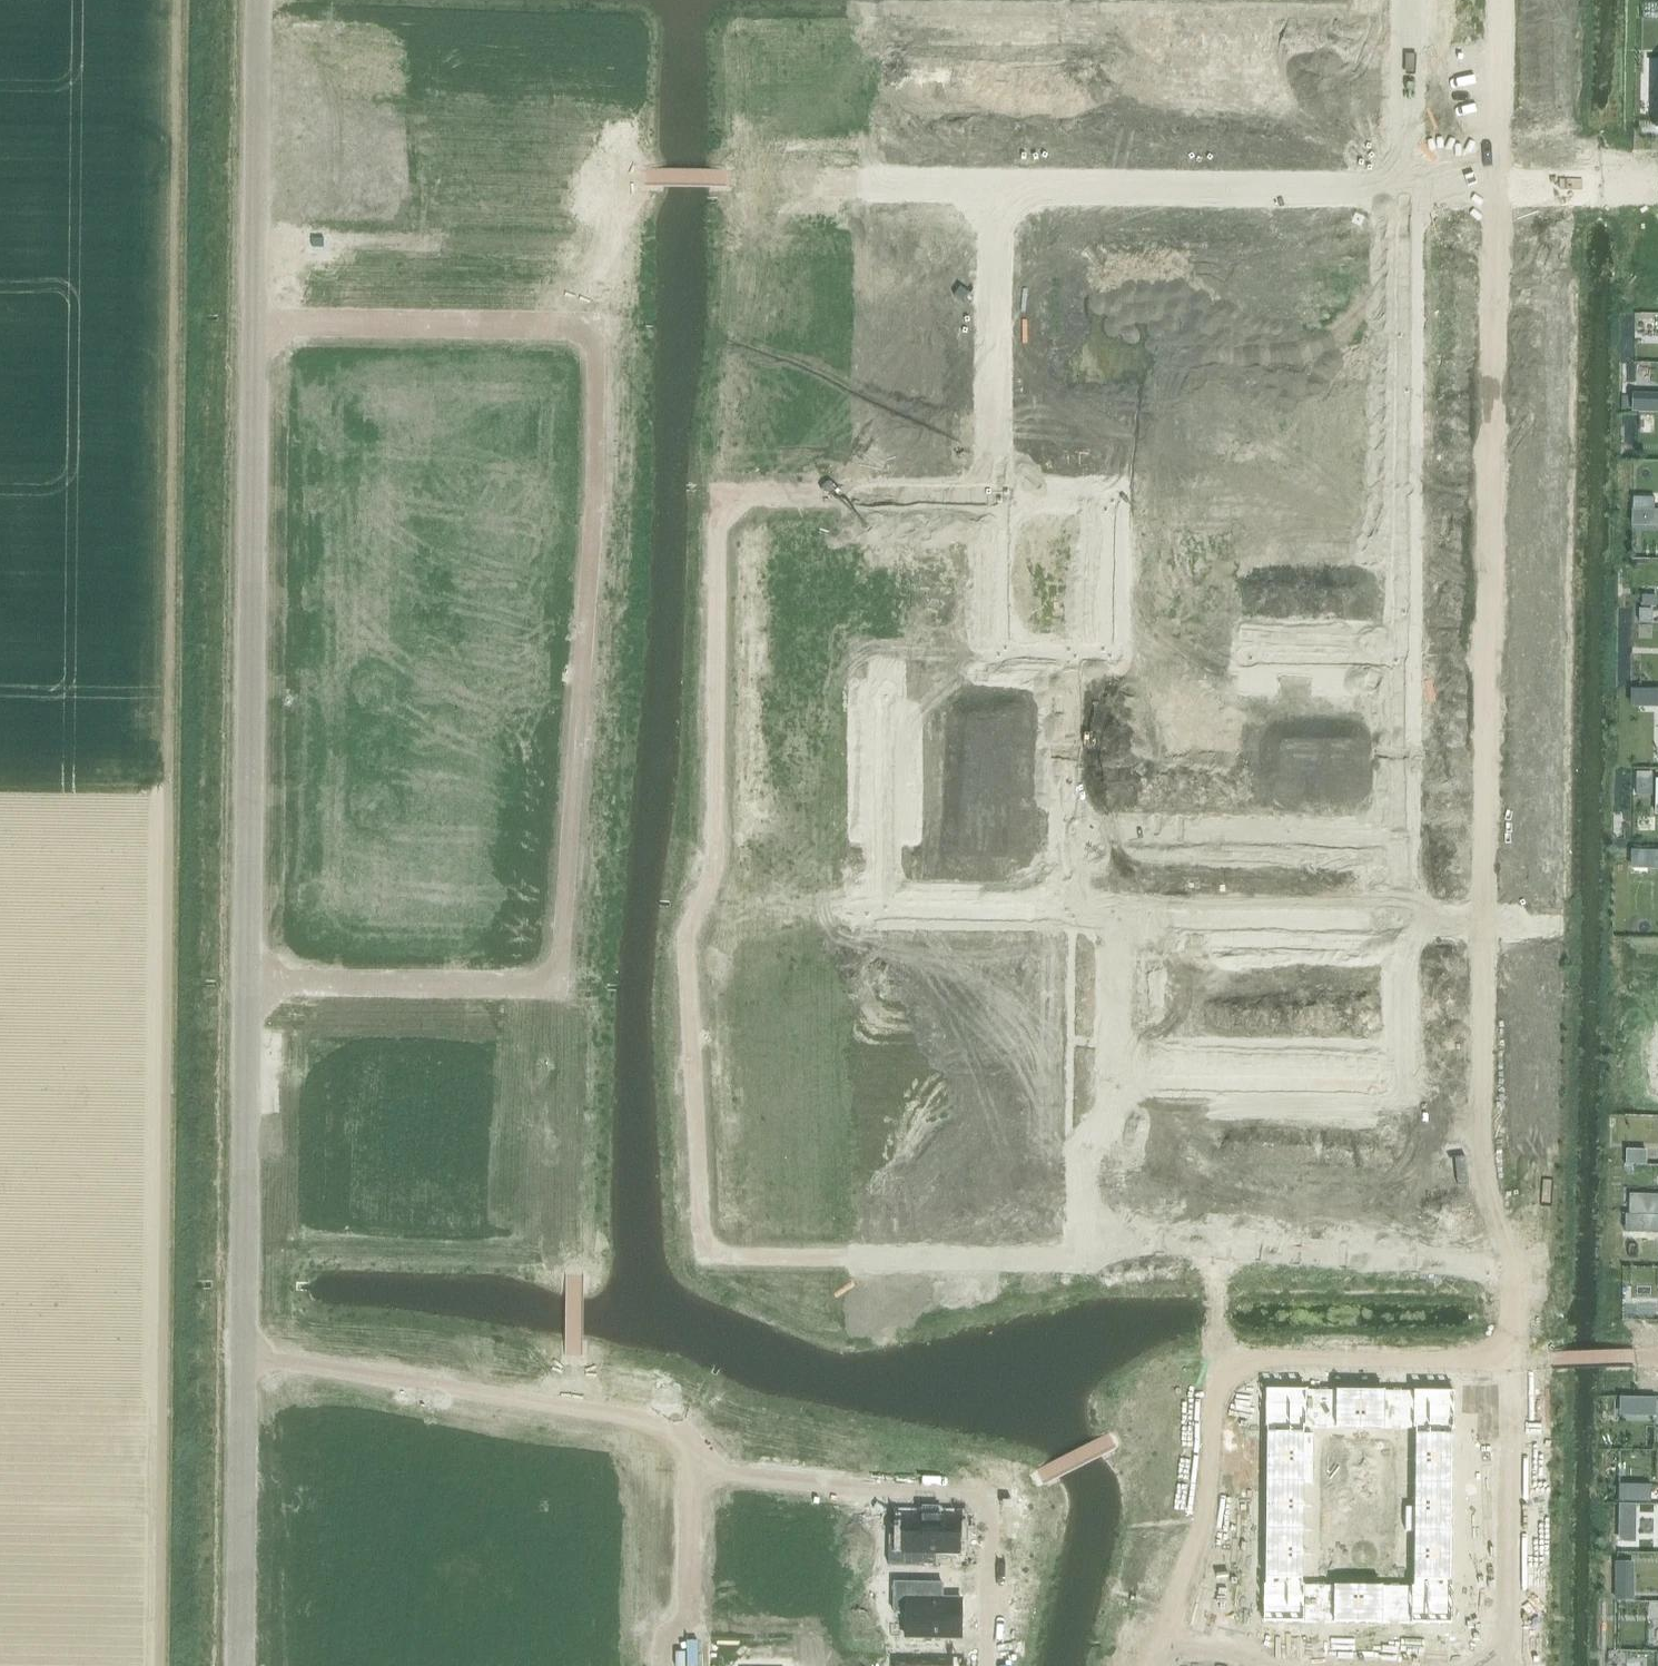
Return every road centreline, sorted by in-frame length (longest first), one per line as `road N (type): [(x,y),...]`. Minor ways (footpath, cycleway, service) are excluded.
road 1 (residential): [(255,325),(594,325),(594,528),(555,982),(247,983)]
road 2 (residential): [(1398,917),(1407,187)]
road 3 (residential): [(1084,1237),(1070,1255),(1023,1261),(722,1258),(704,1251),(688,940),(700,922)]
road 4 (residential): [(700,922),(714,904),(719,498),(998,500)]
road 5 (residential): [(247,983),(255,325)]
road 6 (residential): [(1115,918),(1074,892),(1078,663),(998,659),(998,500)]
road 7 (residential): [(692,1474),(692,1452),(674,1427),(242,1359)]
road 8 (residential): [(692,1474),(989,1503),(988,1665)]
road 9 (residential): [(1116,1081),(1397,1083),(1398,917)]
road 10 (residential): [(1509,1268),(1084,1237)]
road 11 (residential): [(700,922),(1115,918)]
road 12 (residential): [(998,184),(1407,187)]
road 13 (residential): [(242,1359),(247,983)]
road 14 (residential): [(255,325),(258,0)]
road 15 (residential): [(998,500),(998,184)]
road 16 (residential): [(240,1665),(242,1359)]
road 17 (residential): [(1509,1665),(1511,1375)]
road 18 (residential): [(1115,918),(1398,917)]
road 19 (residential): [(1407,187),(1657,191)]
road 20 (residential): [(785,183),(998,184)]
road 21 (residential): [(663,1665),(663,1645),(689,1621),(692,1474)]
road 22 (residential): [(1407,187),(1408,0)]
road 23 (residential): [(1084,1237),(1084,1148),(1116,1108),(1116,1081)]
road 24 (residential): [(1116,1081),(1115,918)]

